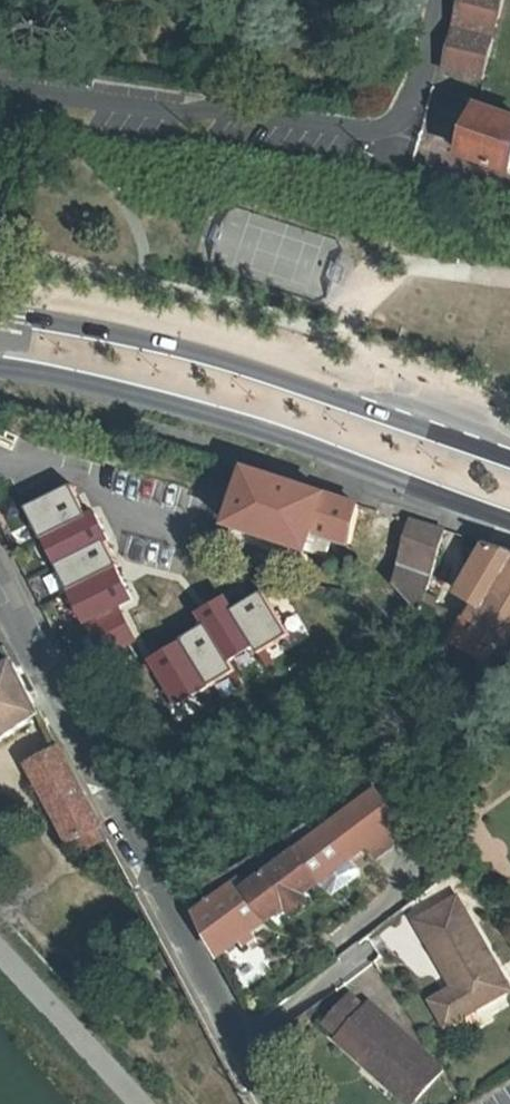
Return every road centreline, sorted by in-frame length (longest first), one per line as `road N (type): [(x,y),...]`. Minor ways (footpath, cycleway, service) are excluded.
road 1 (residential): [(270,1103),(0,595)]
road 2 (residential): [(444,0),(418,105),(389,138),(0,91)]
road 3 (primary): [(0,367),(169,398),(509,514)]
road 4 (primary): [(509,458),(145,339),(0,310)]

